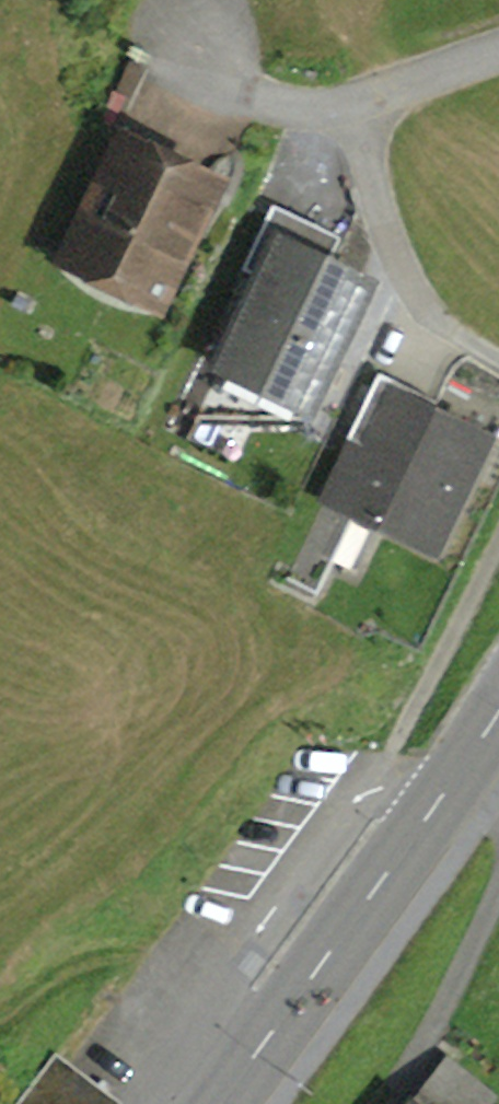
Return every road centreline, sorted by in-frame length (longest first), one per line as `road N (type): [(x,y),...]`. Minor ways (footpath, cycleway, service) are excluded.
road 1 (primary): [(498,707),(215,1103)]
road 2 (residential): [(498,49),(366,95),(305,104),(188,73)]
road 3 (track): [(0,1010),(97,958),(164,957),(235,984)]

